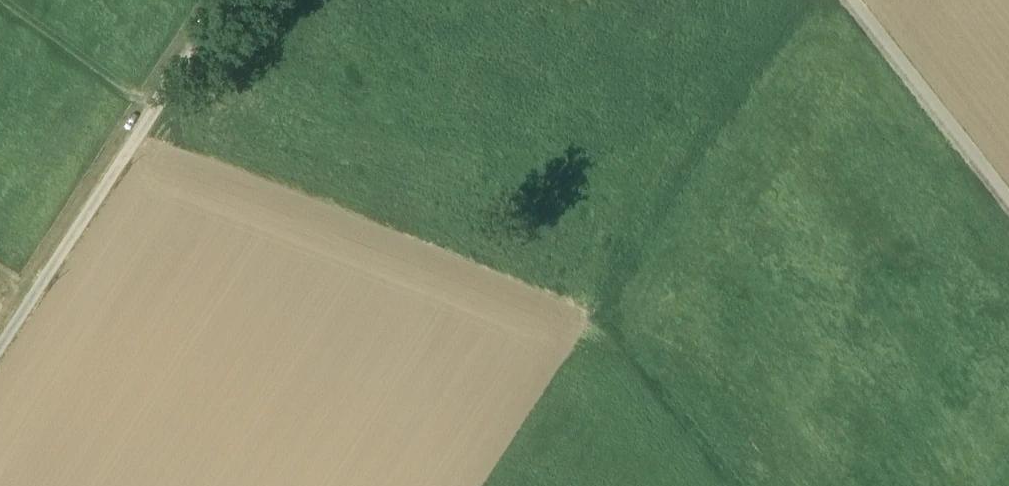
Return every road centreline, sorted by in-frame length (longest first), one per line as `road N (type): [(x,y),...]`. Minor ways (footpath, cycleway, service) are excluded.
road 1 (track): [(0,346),(225,0)]
road 2 (track): [(858,0),(1008,194)]

